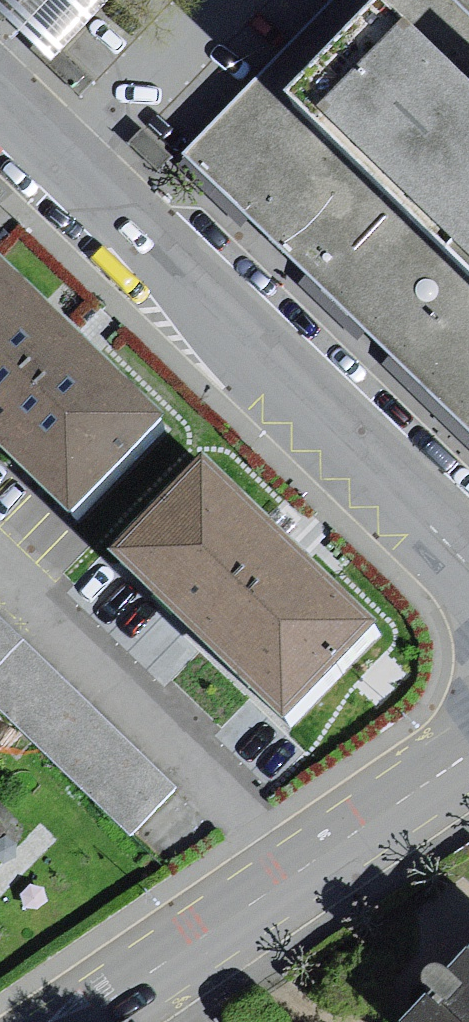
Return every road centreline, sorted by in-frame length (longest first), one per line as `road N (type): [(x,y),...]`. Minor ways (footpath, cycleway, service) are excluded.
road 1 (residential): [(0,97),(468,574)]
road 2 (residential): [(80,1021),(468,753)]

